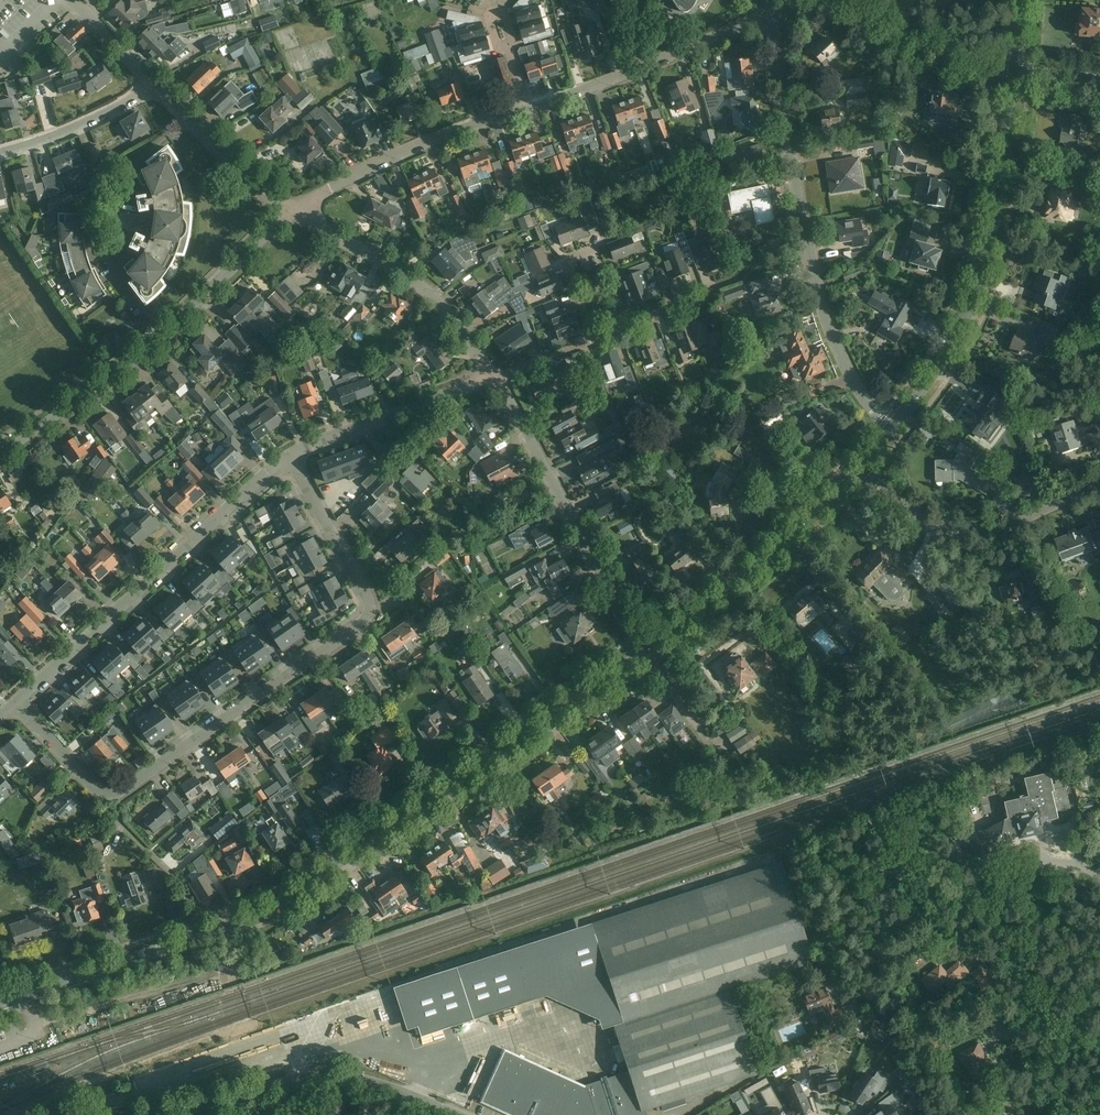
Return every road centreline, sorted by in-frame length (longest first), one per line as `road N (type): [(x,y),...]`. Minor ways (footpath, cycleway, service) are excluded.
road 1 (secondary): [(0,1004),(274,905),(644,649)]
road 2 (residential): [(16,707),(107,795),(364,626),(371,607),(289,456)]
road 3 (unclassified): [(1099,876),(1048,861),(958,892),(859,866),(825,868),(805,897),(842,998)]
road 4 (secondary): [(892,429),(958,337),(977,290),(1016,68)]
road 5 (residential): [(16,707),(289,456)]
road 6 (residential): [(644,649),(493,378)]
road 7 (secondary): [(644,649),(755,565),(858,468)]
road 8 (unclassified): [(858,468),(909,512),(958,531),(1008,524),(1099,481)]
road 9 (residential): [(493,378),(418,284),(292,210)]
road 10 (residential): [(527,109),(773,16)]
road 11 (residential): [(162,335),(113,266),(111,226),(135,161),(185,115)]
road 12 (residential): [(292,210),(410,148),(527,109)]
road 13 (unclassified): [(456,1114),(342,1076),(211,1099)]
road 14 (residential): [(810,253),(773,16)]
road 15 (residential): [(595,339),(810,253)]
road 16 (residential): [(289,456),(493,378)]
road 17 (residential): [(0,462),(162,335)]
road 18 (residential): [(1016,68),(827,0)]
road 19 (residential): [(892,429),(846,364),(810,253)]
road 20 (residential): [(162,335),(292,210)]
road 21 (residential): [(154,84),(82,124),(0,153)]
road 22 (residential): [(292,210),(185,115)]

